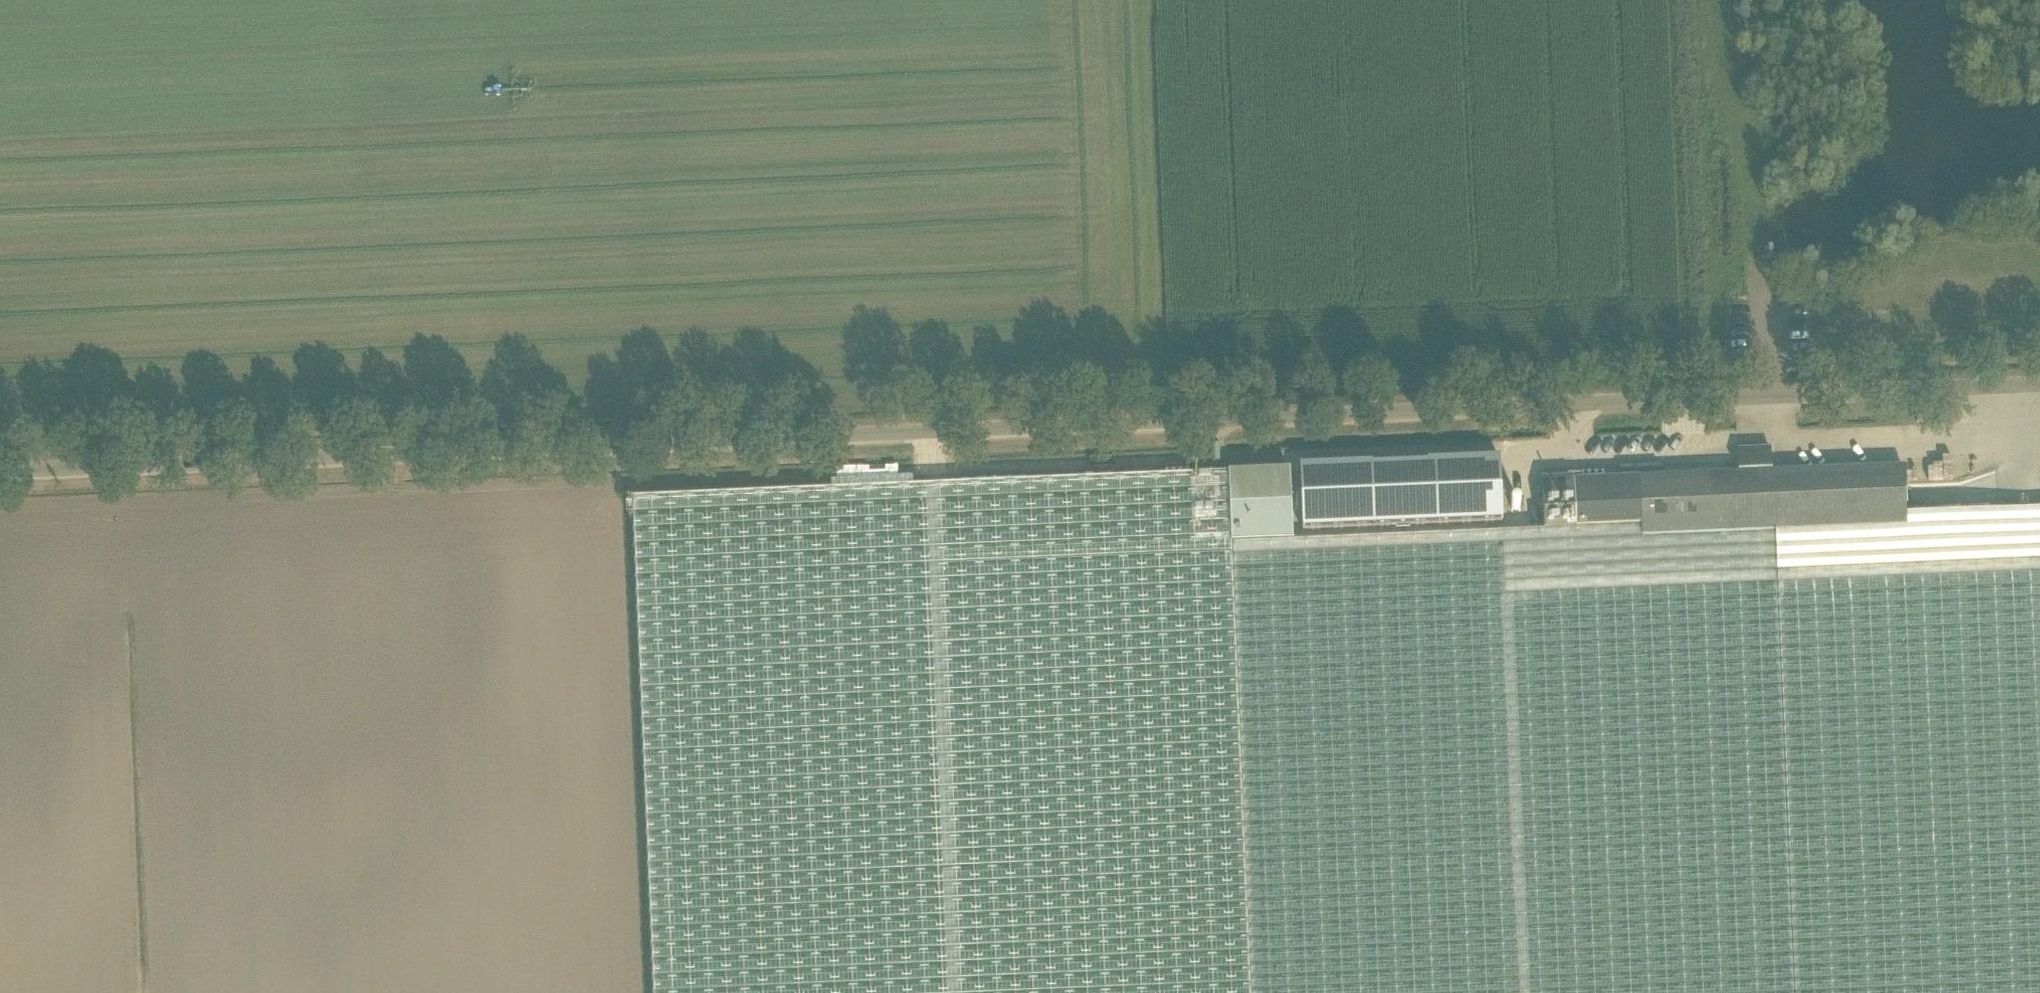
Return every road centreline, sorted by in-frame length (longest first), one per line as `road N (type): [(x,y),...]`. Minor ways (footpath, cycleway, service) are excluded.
road 1 (unclassified): [(2039,390),(0,479)]

